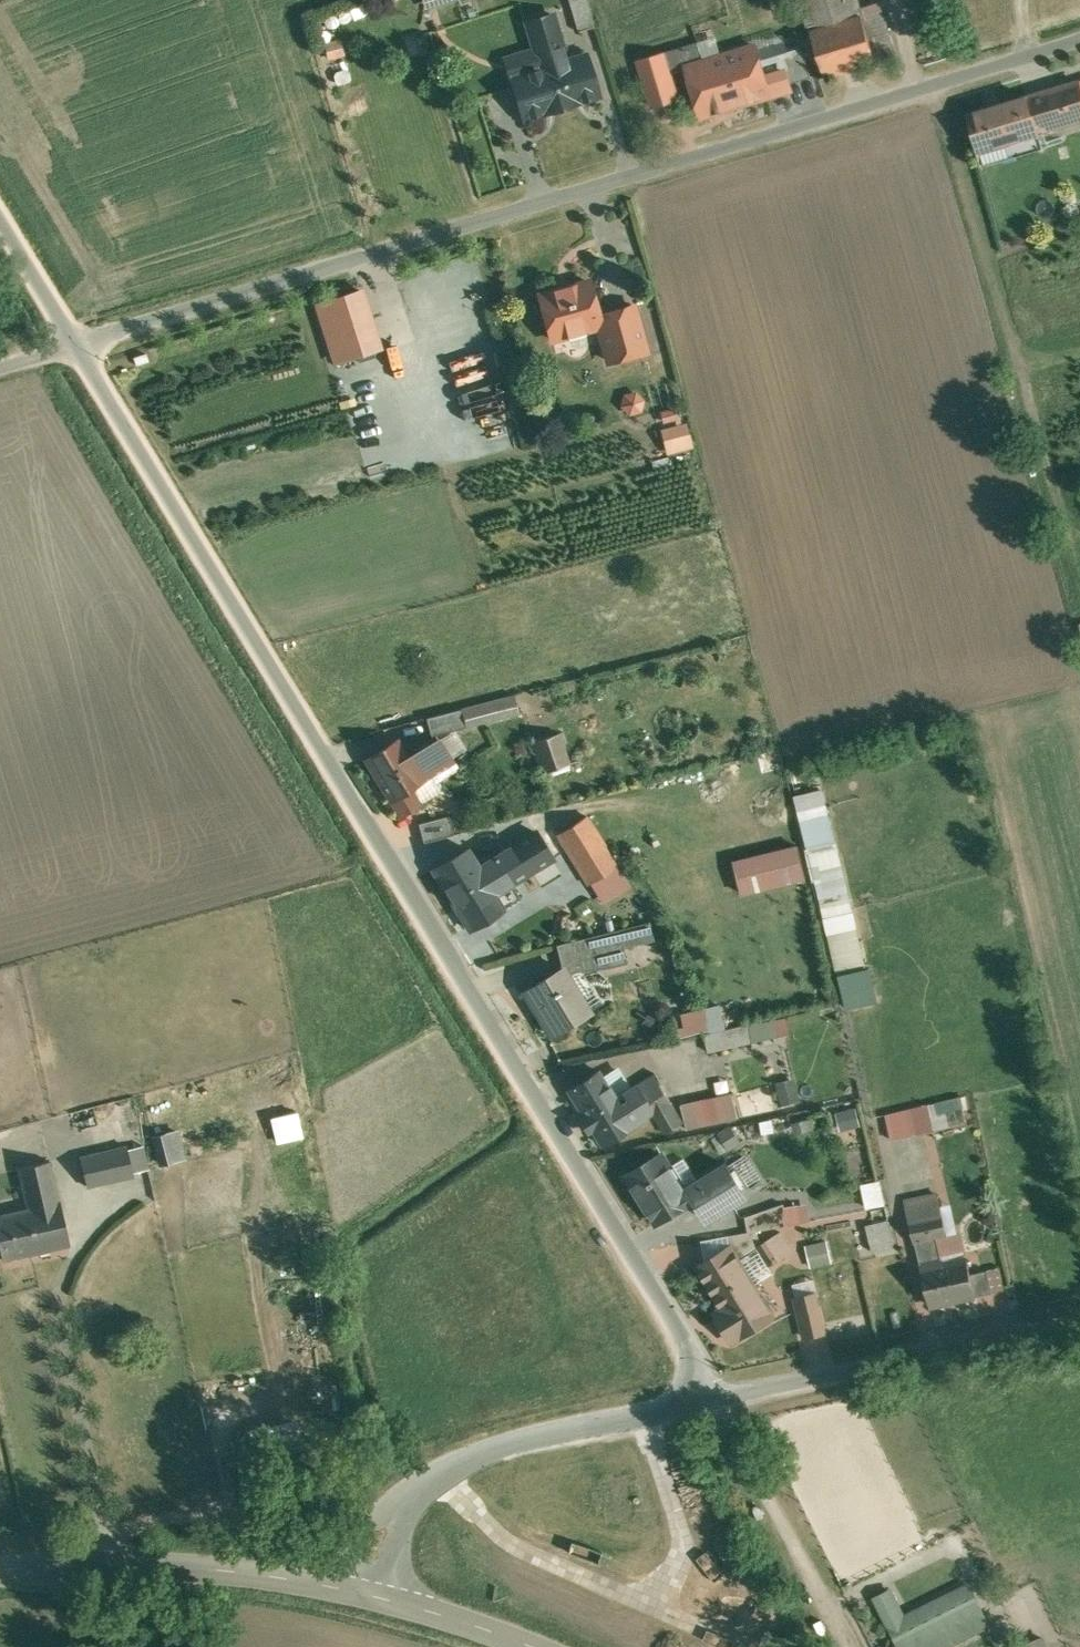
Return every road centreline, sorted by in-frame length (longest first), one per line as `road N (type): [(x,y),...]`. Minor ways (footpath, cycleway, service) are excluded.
road 1 (unclassified): [(65,331),(723,1398)]
road 2 (unclassified): [(65,331),(1079,20)]
road 3 (unclassified): [(364,1593),(399,1503),(446,1466),(477,1452),(723,1398)]
road 4 (tertiary): [(364,1593),(187,1564),(0,1565)]
road 5 (unclassified): [(723,1398),(1079,1321)]
road 6 (tertiary): [(536,1646),(364,1593)]
road 7 (unclassified): [(0,223),(65,331)]

